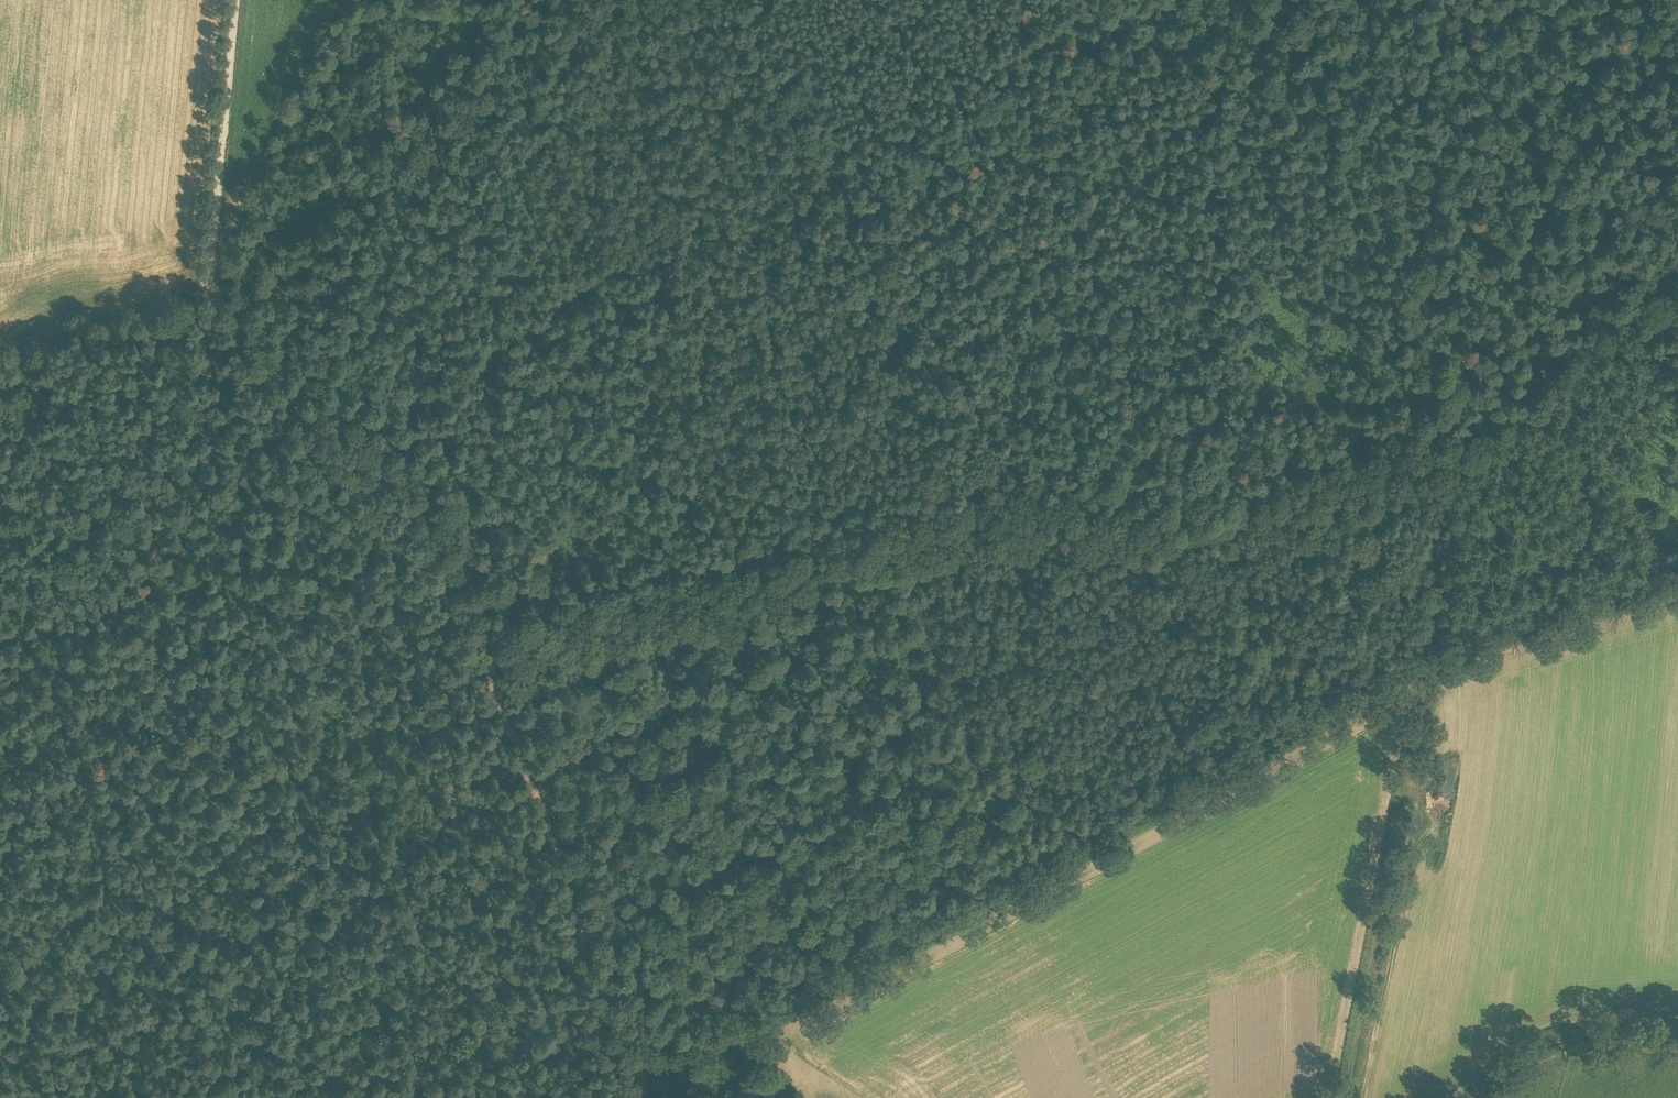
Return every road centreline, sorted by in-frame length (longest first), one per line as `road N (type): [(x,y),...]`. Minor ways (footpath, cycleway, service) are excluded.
road 1 (track): [(1466,0),(1419,227),(1412,304),(1412,380),(1440,490),(1426,652),(1366,962)]
road 2 (track): [(225,307),(598,0)]
road 3 (track): [(483,659),(628,1056),(650,1097)]
road 4 (track): [(309,419),(446,597),(483,659)]
road 5 (track): [(235,0),(209,259),(213,290)]
road 6 (track): [(1475,1097),(1518,1061),(1557,1041),(1677,1036)]
road 7 (track): [(225,307),(309,419)]
road 8 (track): [(1340,1097),(1366,962)]

